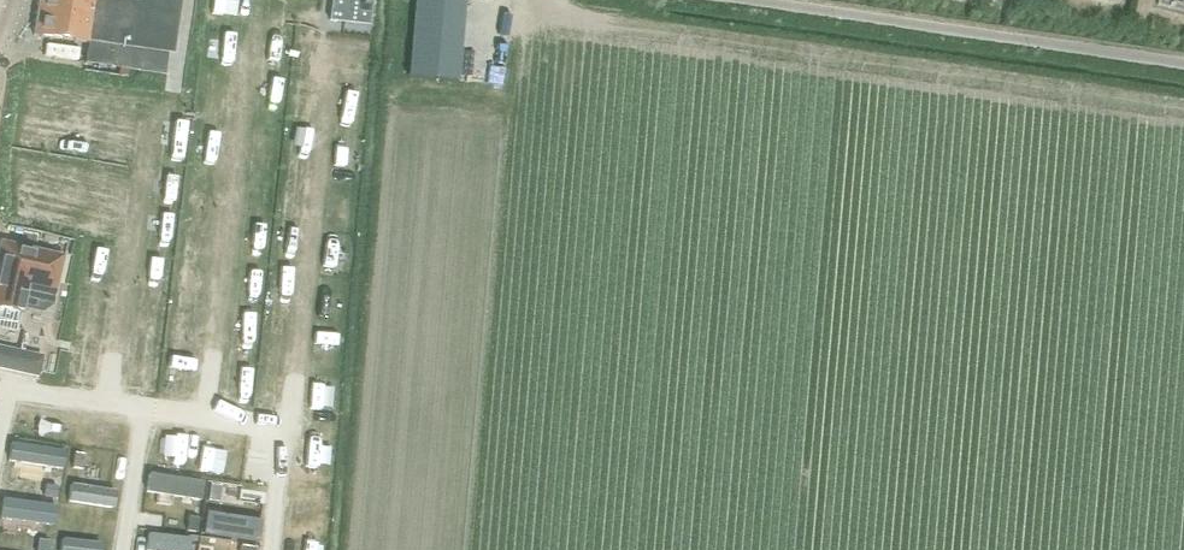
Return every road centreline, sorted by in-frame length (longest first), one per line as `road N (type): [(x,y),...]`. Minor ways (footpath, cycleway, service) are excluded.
road 1 (track): [(356,549),(398,99),(516,107),(524,3)]

